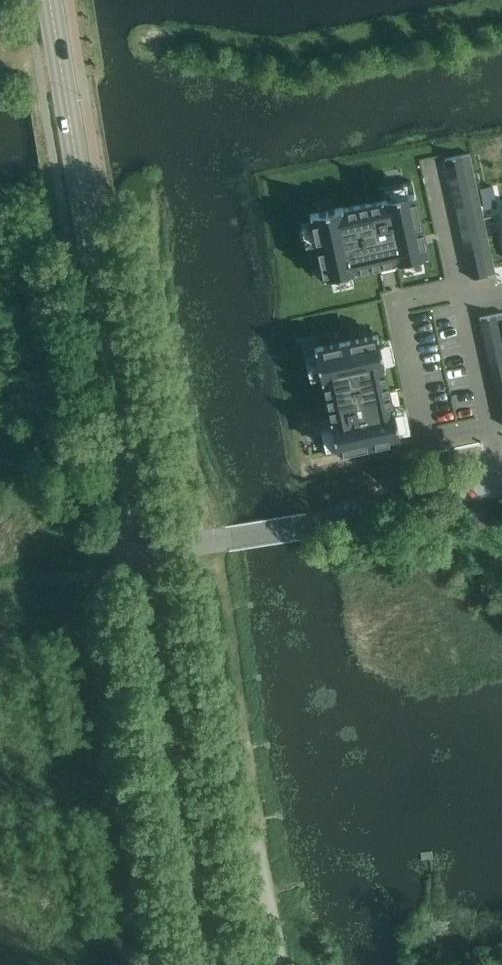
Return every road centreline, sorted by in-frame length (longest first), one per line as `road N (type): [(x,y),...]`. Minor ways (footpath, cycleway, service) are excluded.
road 1 (secondary): [(143,552),(50,0)]
road 2 (secondary): [(210,964),(143,552)]
road 3 (unclassified): [(143,552),(331,520),(411,487),(500,470)]
road 4 (residential): [(462,300),(459,286),(397,299),(429,443),(491,430)]
road 5 (track): [(143,552),(0,581)]
road 6 (residential): [(491,430),(462,300)]

